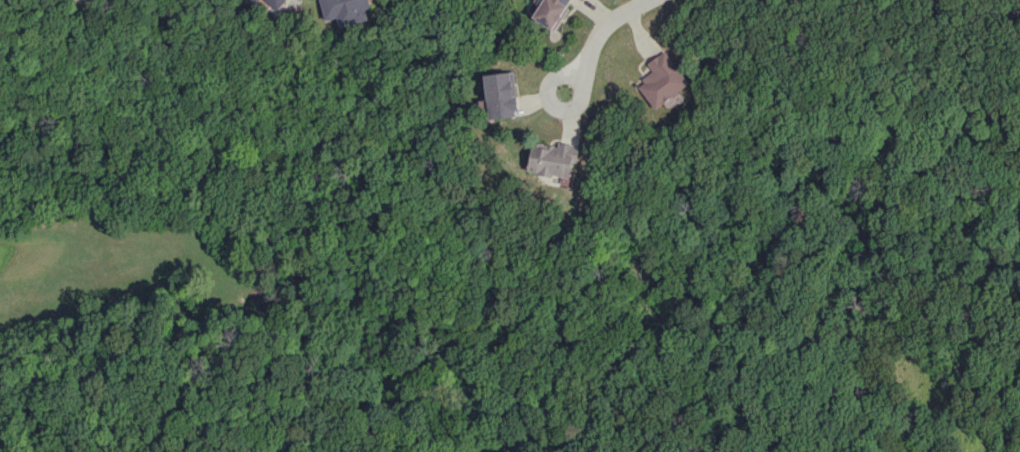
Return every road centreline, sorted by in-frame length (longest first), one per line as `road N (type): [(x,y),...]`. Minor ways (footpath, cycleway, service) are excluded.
road 1 (residential): [(565,92),(617,19),(656,0)]

